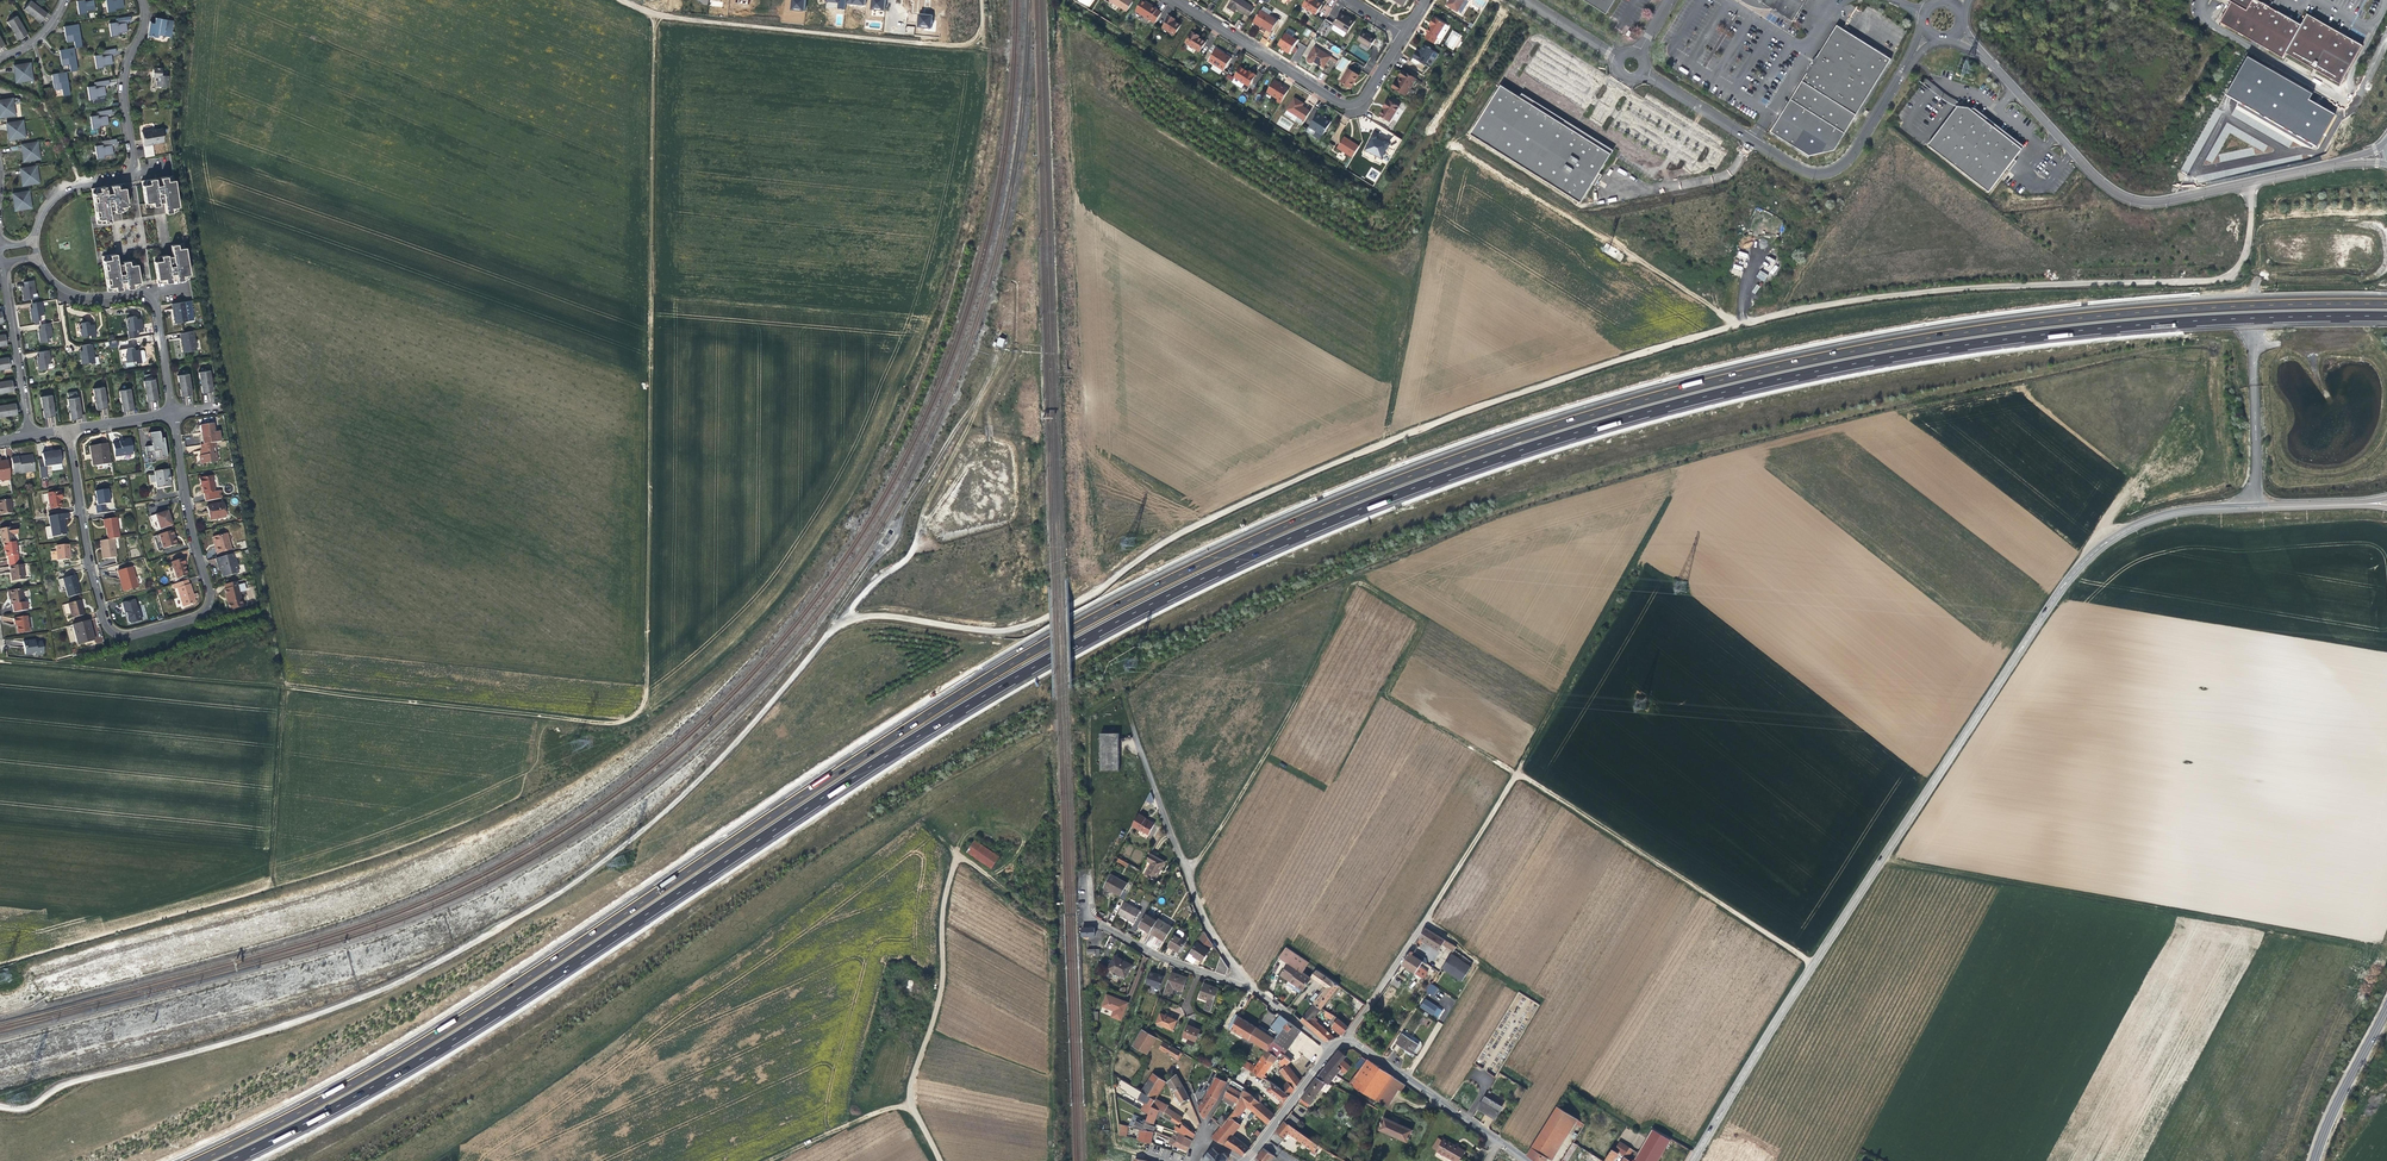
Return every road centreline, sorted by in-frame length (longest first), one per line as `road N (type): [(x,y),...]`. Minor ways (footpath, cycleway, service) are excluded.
road 1 (motorway): [(2386,304),(2049,318),(1912,337),(1608,406),(1253,536),(991,673),(434,1034),(191,1160)]
road 2 (motorway): [(225,1160),(438,1049),(997,689),(1257,550),(1384,498),(1612,422),(1913,351),(2209,319),(2386,316)]
road 3 (unclassified): [(732,743),(845,620),(879,616),(992,631),(1032,624),(1102,588),(1189,527),(1338,456),(1716,330),(1971,285),(2217,279),(2240,267),(2253,242),(2249,182)]
road 4 (track): [(980,0),(987,51),(981,97),(933,300),(854,477),(756,607),(634,714),(543,729),(530,740),(516,795),(502,802),(354,862),(0,958)]
road 5 (track): [(188,0),(178,140),(283,687),(0,659)]
road 6 (tertiary): [(2257,506),(2170,514),(2093,551),(1760,1041),(1691,1160)]
road 7 (track): [(623,0),(654,16),(646,703)]
road 8 (residential): [(174,413),(210,602),(200,617),(129,637),(105,627),(67,430)]
road 9 (track): [(268,888),(282,690),(573,719)]
road 10 (track): [(2363,947),(1880,860)]
road 11 (track): [(987,51),(654,16),(617,0)]
road 12 (unclassified): [(1642,72),(1819,175),(1850,159),(1910,62)]
road 13 (track): [(1812,963),(1517,773)]
road 14 (track): [(1360,582),(1266,755),(1188,873)]
road 15 (unclassified): [(958,854),(942,913),(940,993),(910,1090),(940,1160)]
road 16 (unclassified): [(1996,66),(2116,193),(2161,202),(2249,182)]
road 17 (residential): [(143,0),(145,25),(123,88),(133,172),(64,191),(43,211),(35,241)]
road 18 (residential): [(1173,0),(1345,104),(1363,96),(1402,32)]
road 19 (residential): [(1254,987),(1206,923),(1136,738)]
road 20 (track): [(845,620),(913,550),(927,500),(980,401)]
road 21 (track): [(1640,549),(1517,773)]
road 22 (residential): [(36,257),(66,290),(95,297),(137,290),(156,301),(174,413)]
road 23 (residential): [(1254,987),(1165,958),(1091,921),(1080,872)]
road 24 (tertiary): [(1527,1160),(1346,1043)]
road 25 (residential): [(31,436),(3,263)]
road 26 (track): [(1517,773),(1425,921)]
road 27 (secondary): [(2386,1008),(2314,1160)]
road 28 (track): [(765,1160),(876,1112),(912,1105)]
road 29 (track): [(921,823),(1038,915)]
road 30 (residential): [(1346,1043),(1425,921)]
road 31 (tertiary): [(1332,1049),(1243,1160)]
road 32 (unclassified): [(2249,182),(2386,154)]
road 33 (tertiary): [(2386,503),(2257,506)]
road 34 (residential): [(2331,149),(2386,40)]

